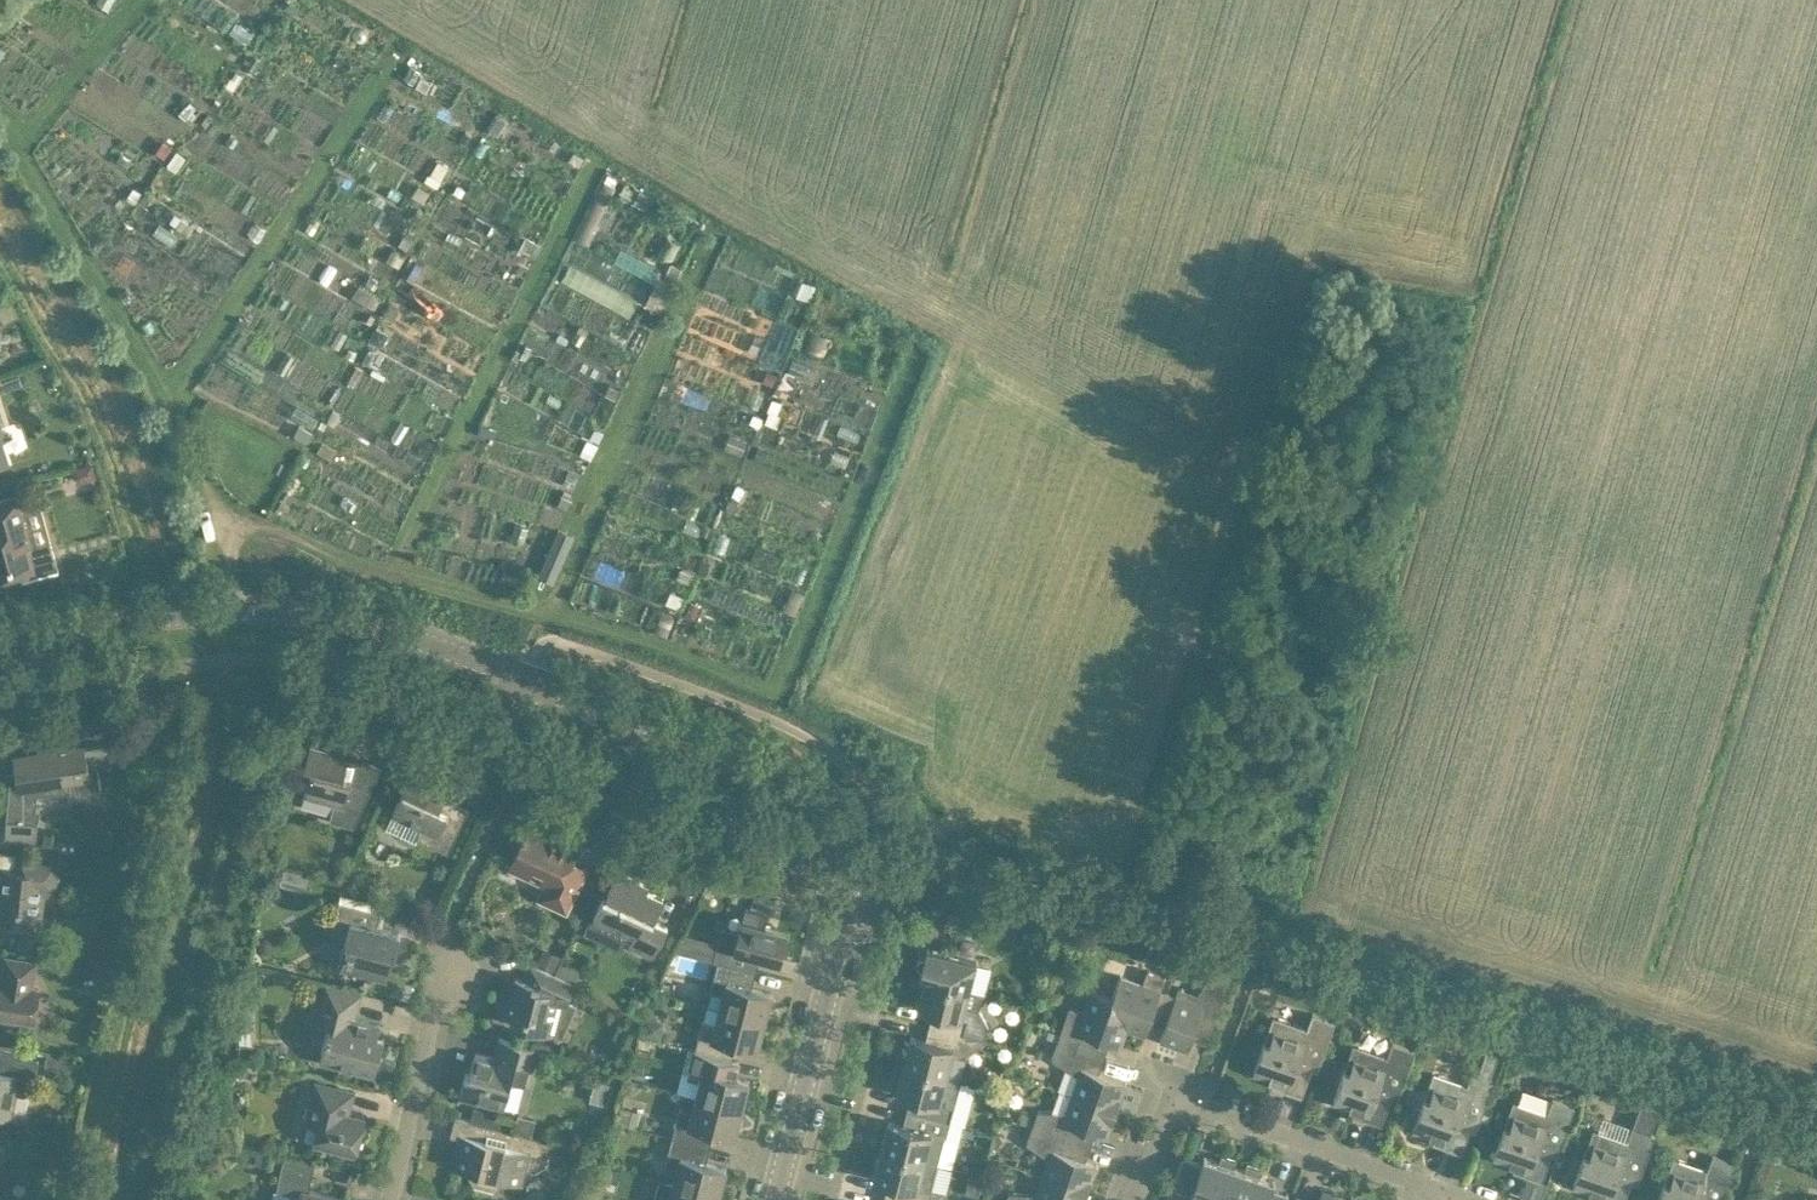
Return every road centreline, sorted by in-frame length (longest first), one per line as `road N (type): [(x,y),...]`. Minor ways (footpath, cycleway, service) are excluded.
road 1 (tertiary): [(528,675),(784,773),(823,811),(845,853),(849,923),(775,1199)]
road 2 (tertiary): [(0,638),(315,611),(383,622),(528,675)]
road 3 (residential): [(0,694),(226,661),(328,666),(502,730)]
road 4 (residential): [(1128,1199),(1161,1098),(1448,1191)]
road 5 (residential): [(502,730),(731,814)]
road 6 (residential): [(398,1199),(447,971)]

